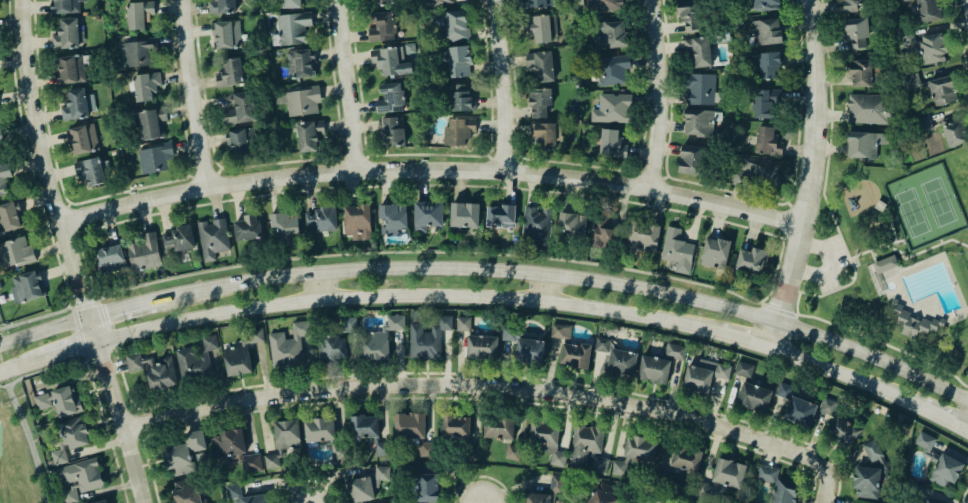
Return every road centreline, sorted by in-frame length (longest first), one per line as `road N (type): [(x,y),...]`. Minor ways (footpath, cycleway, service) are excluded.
road 1 (secondary): [(967,394),(872,350),(742,306),(549,272),(434,264),(320,269),(165,294)]
road 2 (residential): [(65,221),(296,174),(455,167),(606,179),(806,224)]
road 3 (residential): [(128,426),(265,396),(433,383),(545,389),(754,436)]
road 4 (secondary): [(101,340),(324,296),(549,299),(720,331)]
road 5 (residential): [(149,502),(48,162),(27,0)]
road 6 (residential): [(814,0),(815,173),(775,347)]
road 7 (residential): [(657,0),(664,104),(654,187)]
road 8 (residential): [(213,186),(189,0)]
road 9 (residential): [(509,170),(502,0)]
road 10 (residential): [(345,0),(360,169)]
road 11 (secondary): [(775,347),(921,405)]

